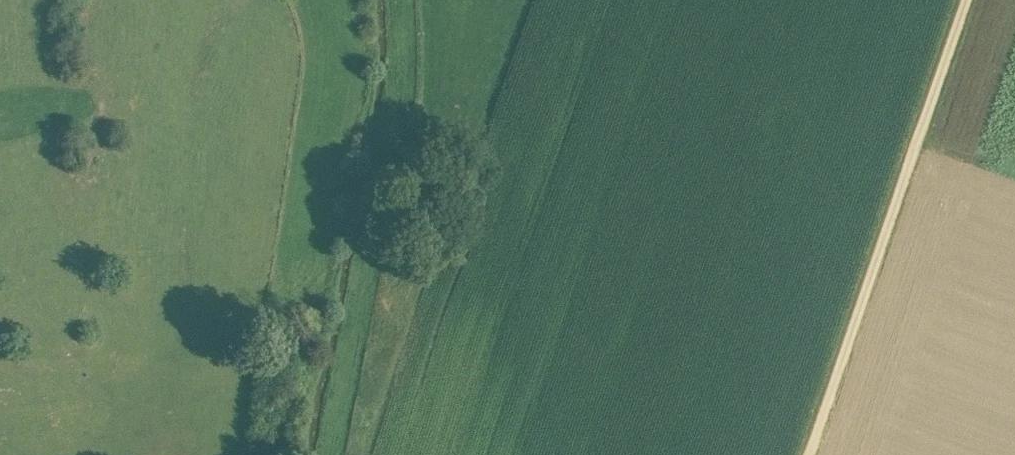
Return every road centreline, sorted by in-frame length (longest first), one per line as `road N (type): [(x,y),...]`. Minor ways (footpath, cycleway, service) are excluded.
road 1 (track): [(975,0),(819,454)]

